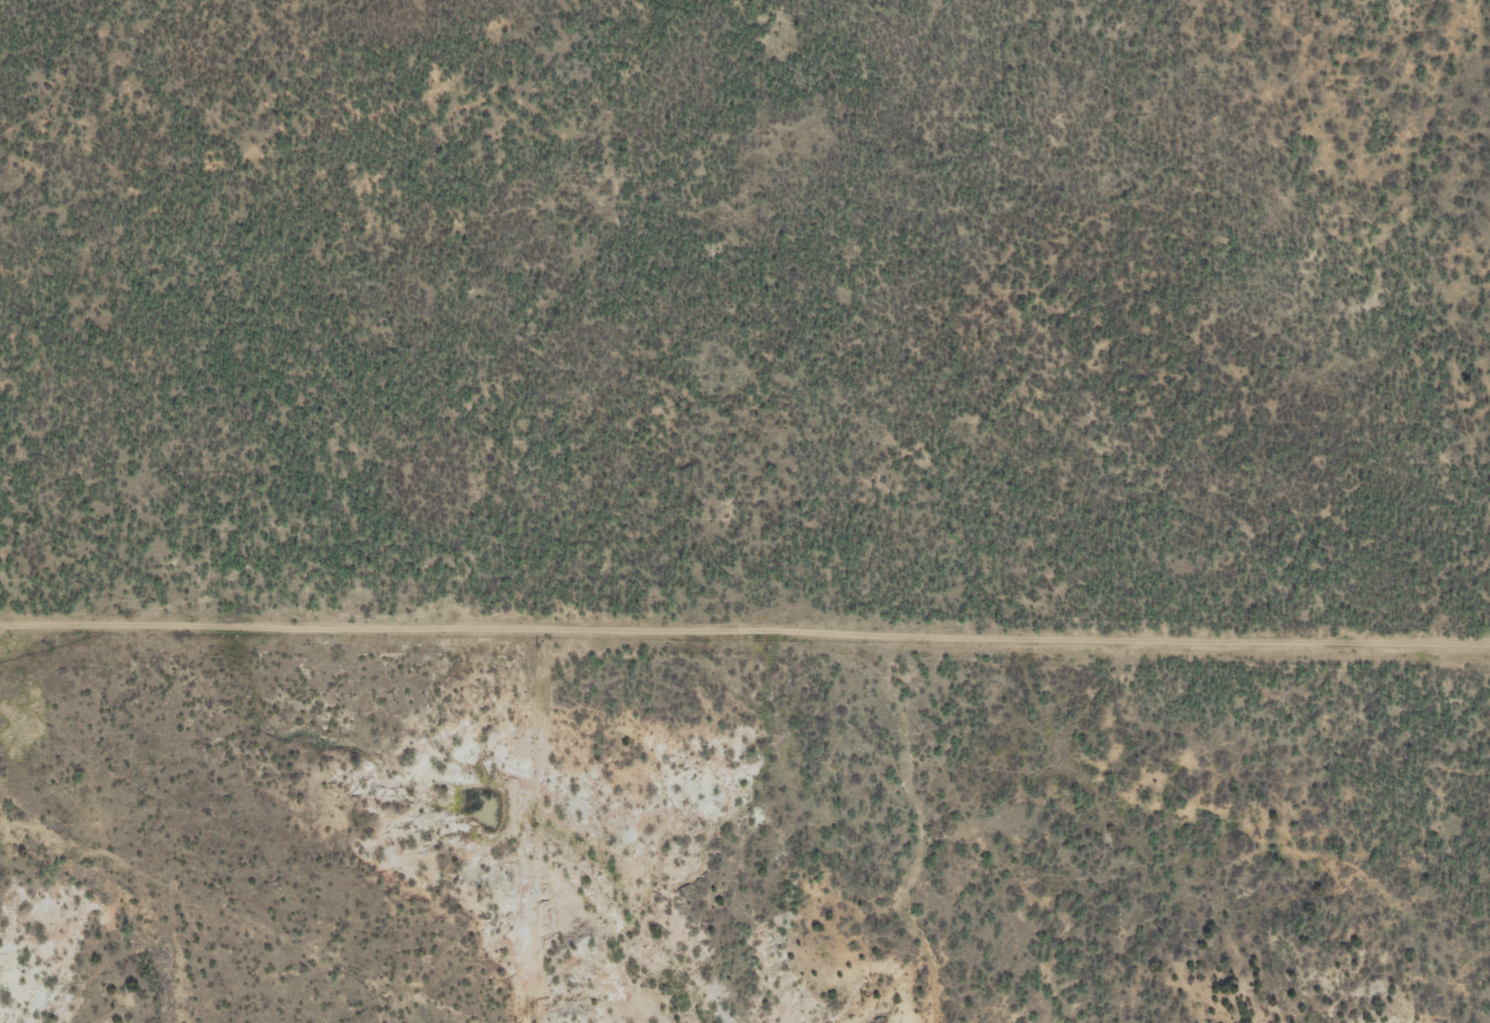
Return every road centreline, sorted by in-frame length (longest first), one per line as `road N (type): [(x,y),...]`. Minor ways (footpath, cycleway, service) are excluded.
road 1 (residential): [(0,604),(1489,645)]

